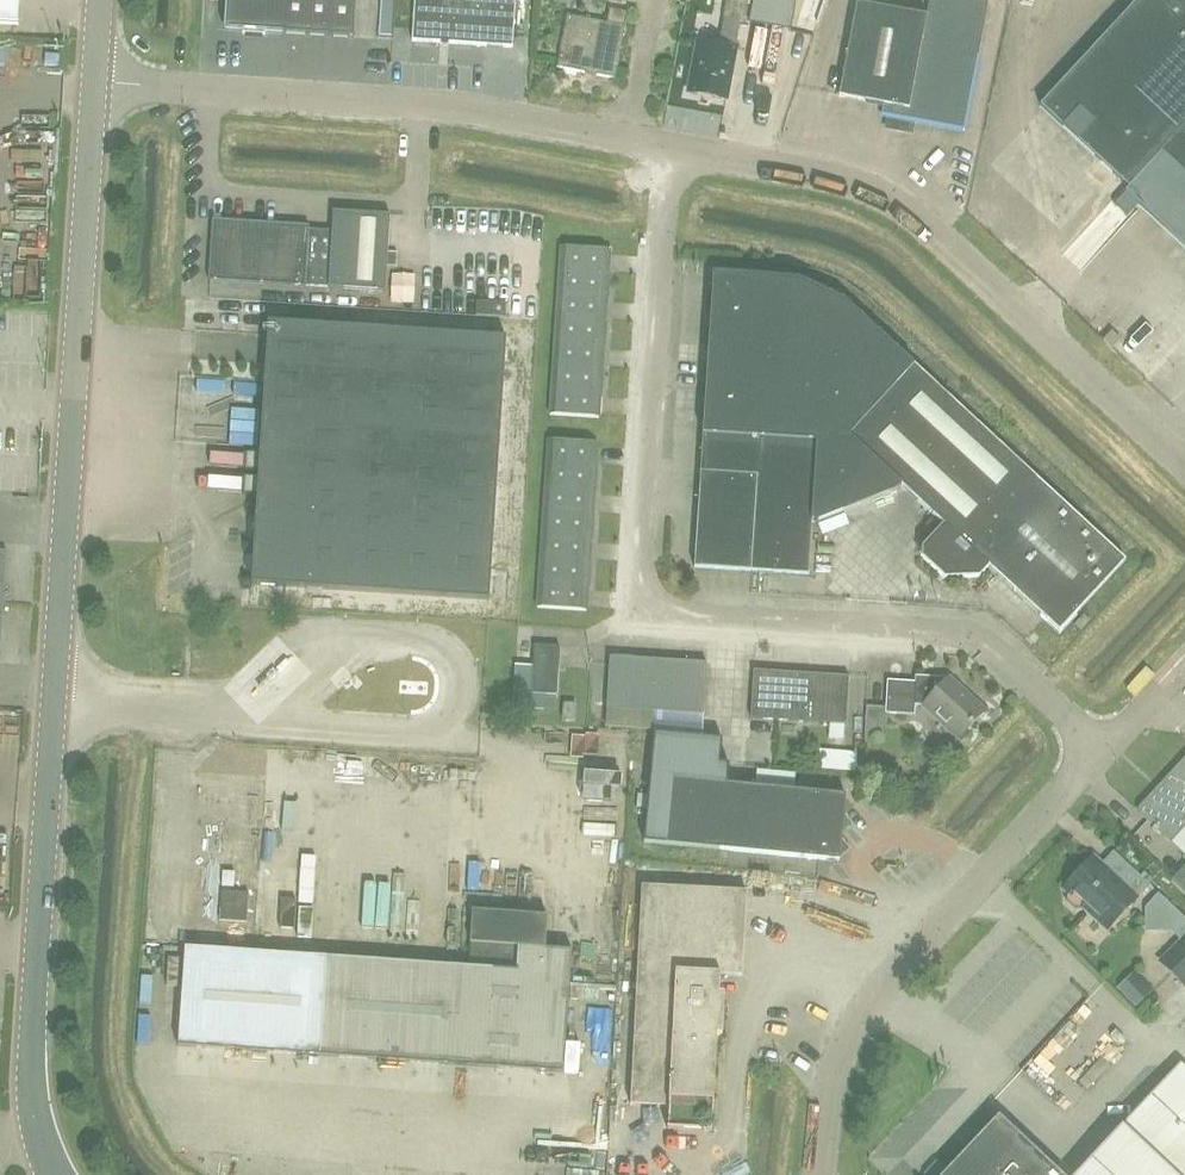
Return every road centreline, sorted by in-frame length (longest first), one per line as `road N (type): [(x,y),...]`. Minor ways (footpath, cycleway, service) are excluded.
road 1 (tertiary): [(61,1174),(36,1109),(33,1010),(94,85)]
road 2 (unclassified): [(1096,751),(962,636),(662,620),(644,607),(635,586),(660,144)]
road 3 (unclassified): [(1184,470),(915,221),(821,177),(660,144)]
road 4 (unclassified): [(660,144),(478,111),(94,85)]
road 5 (unclassified): [(817,1174),(823,1094),(849,1025),(1096,751)]

